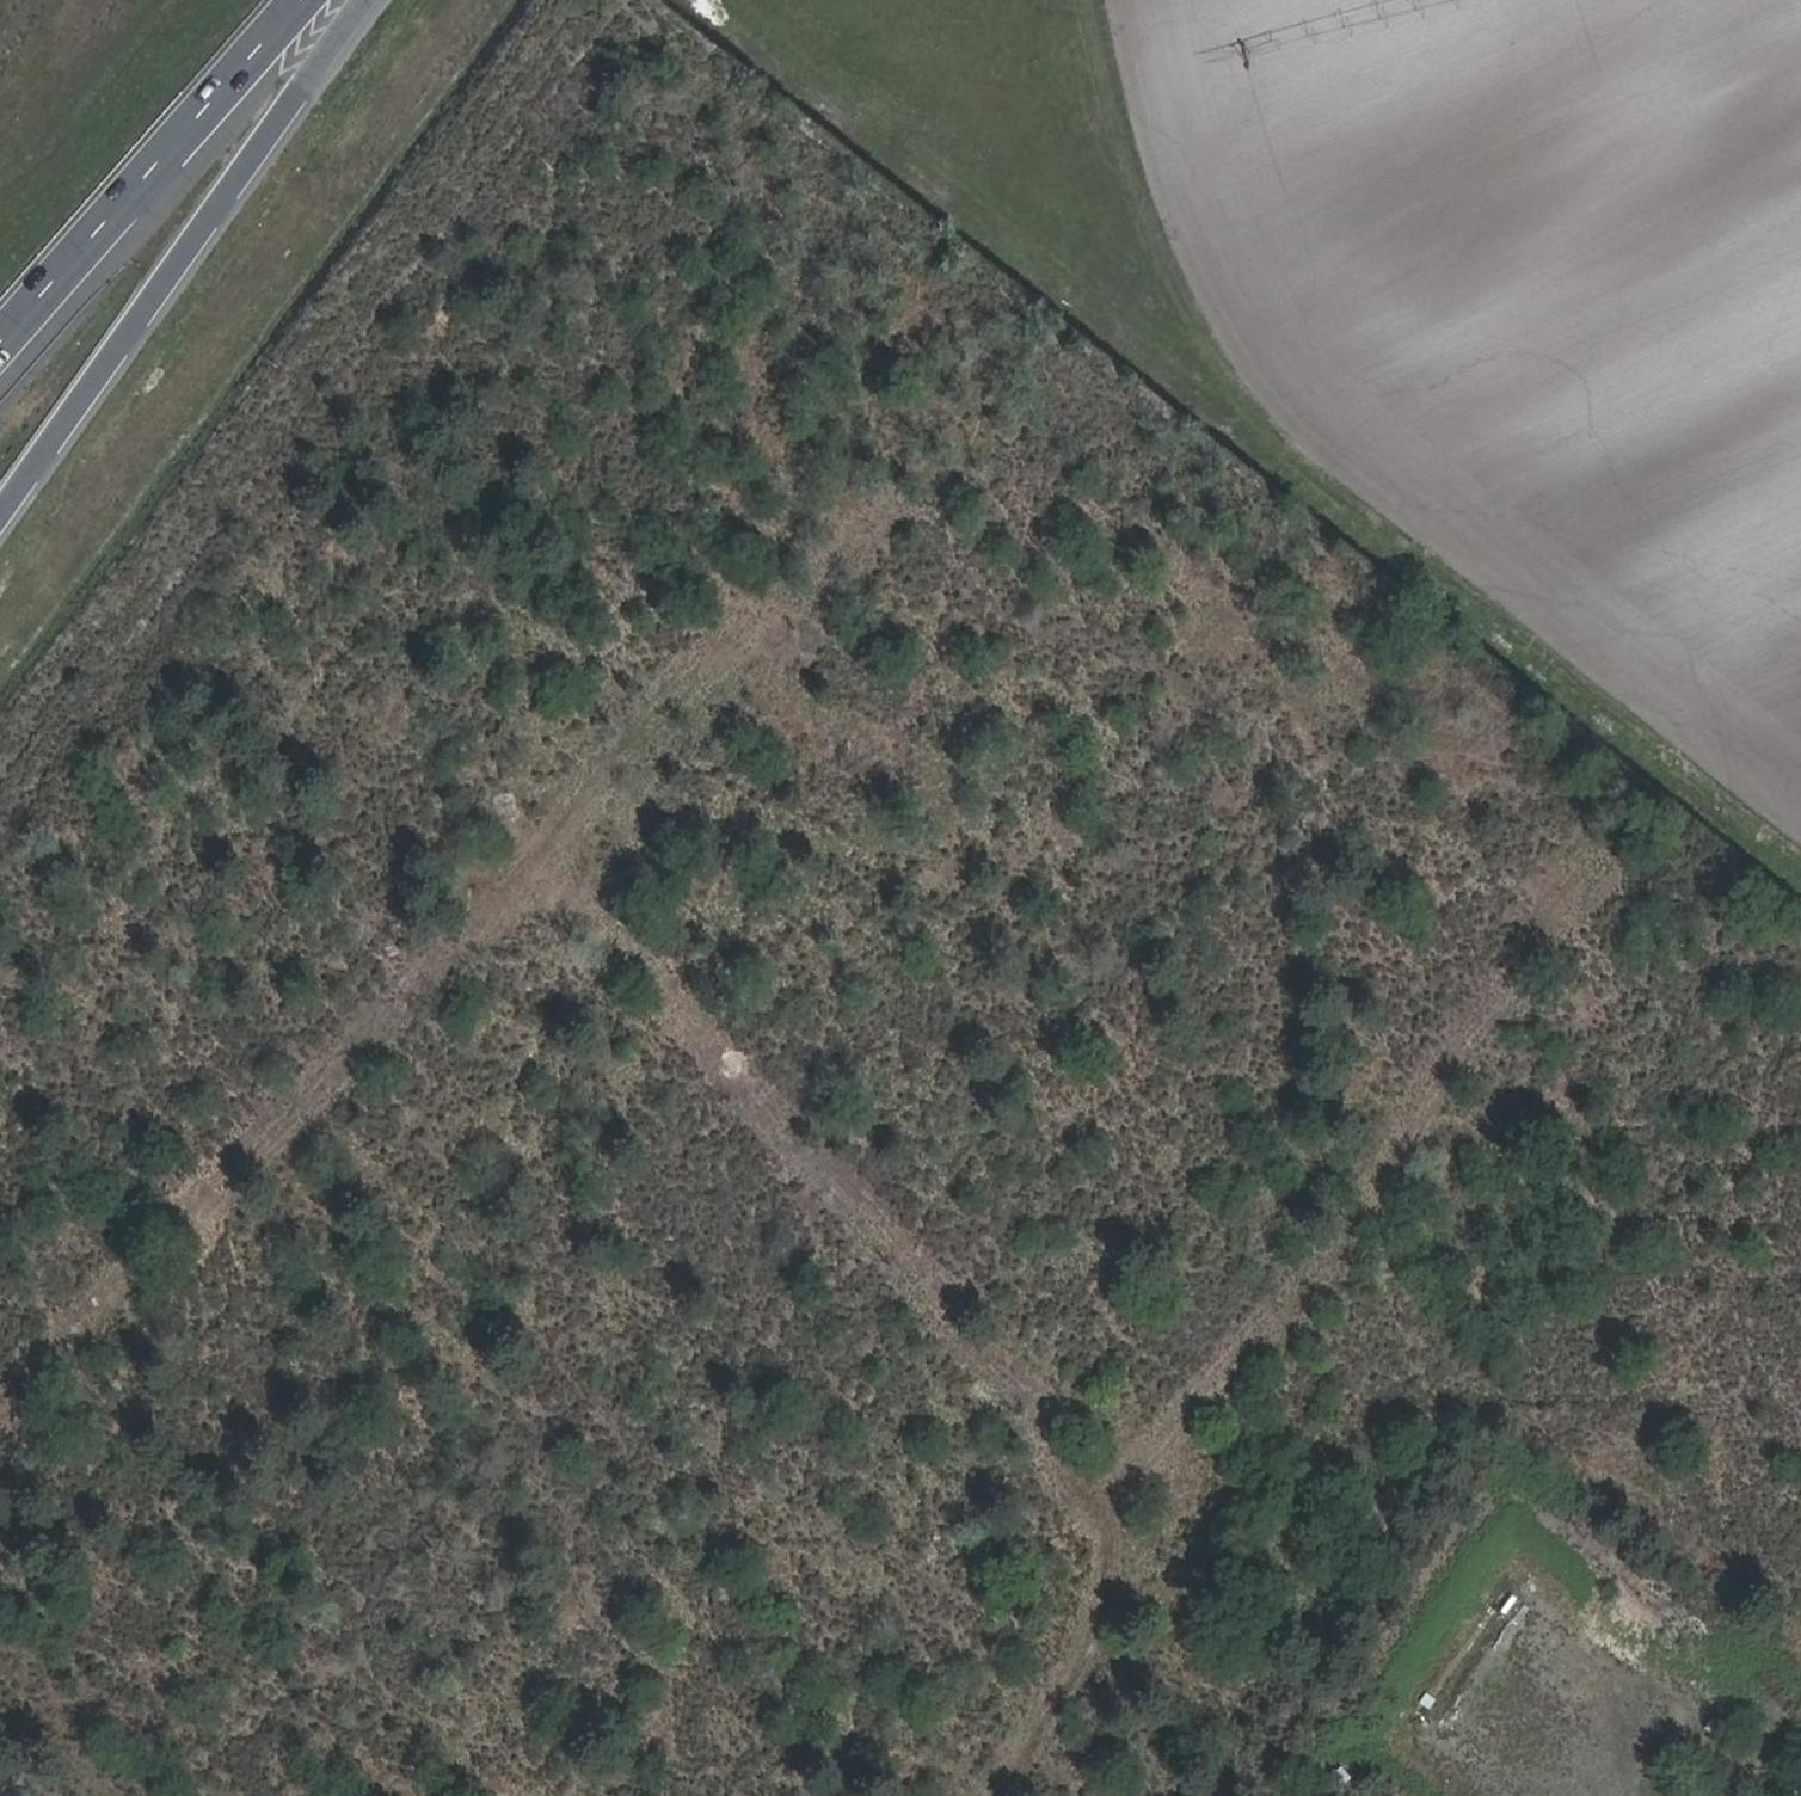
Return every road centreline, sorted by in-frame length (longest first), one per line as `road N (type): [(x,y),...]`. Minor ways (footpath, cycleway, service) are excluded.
road 1 (motorway): [(0,513),(125,332),(382,0)]
road 2 (motorway): [(0,349),(304,0)]

